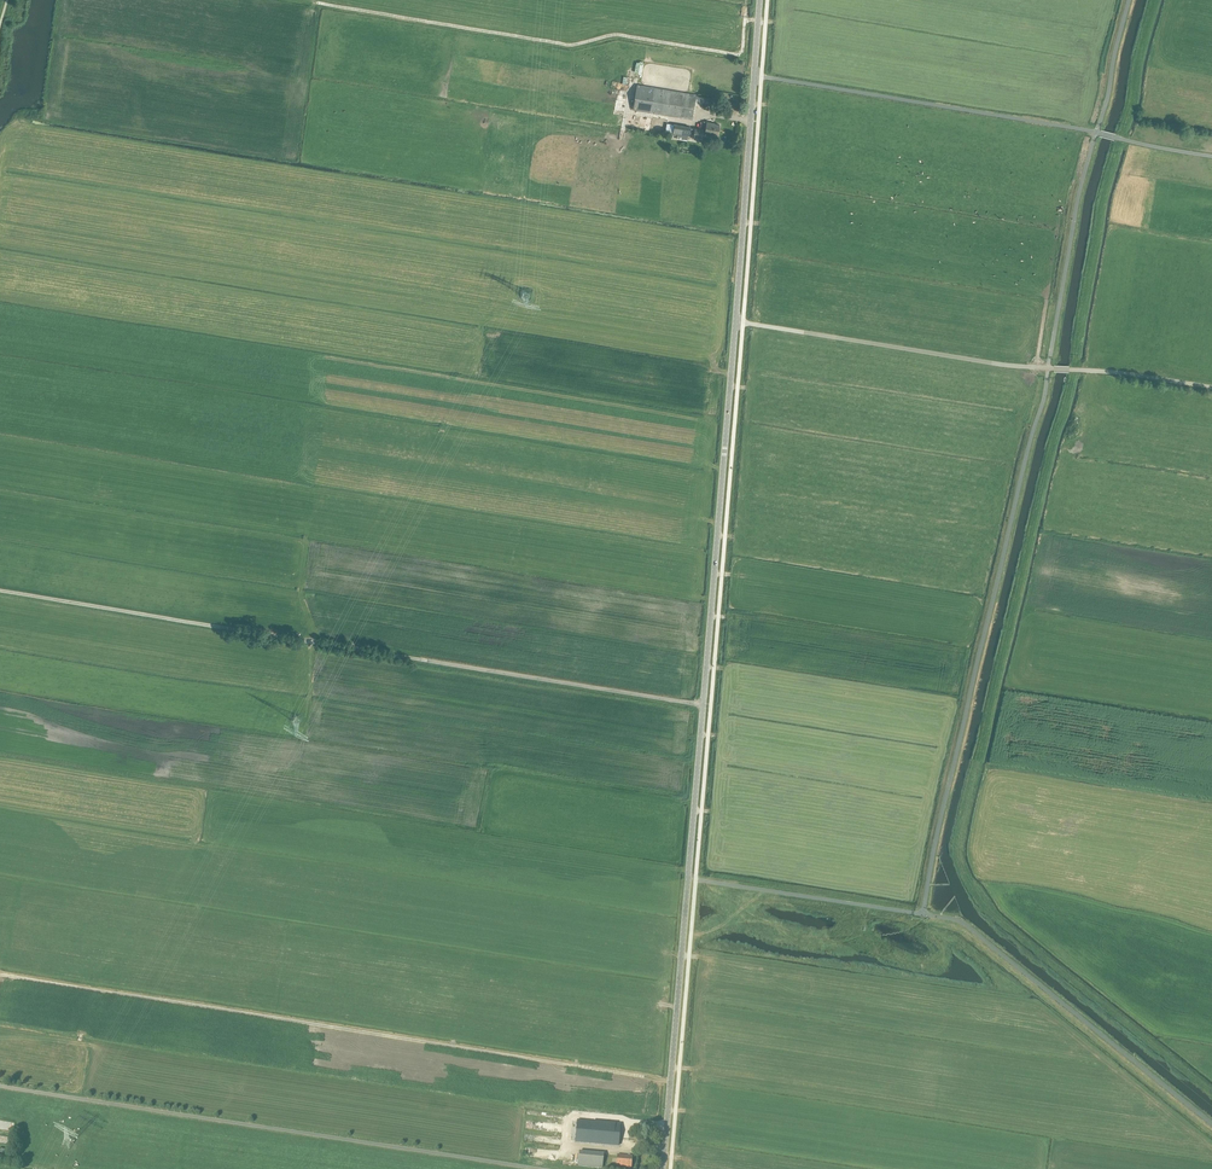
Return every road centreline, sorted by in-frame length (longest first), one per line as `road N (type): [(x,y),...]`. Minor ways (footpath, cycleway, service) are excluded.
road 1 (tertiary): [(663,1168),(736,321)]
road 2 (unclassified): [(754,76),(1115,138)]
road 3 (unclassified): [(736,321),(1071,370)]
road 4 (tertiary): [(736,321),(754,76)]

